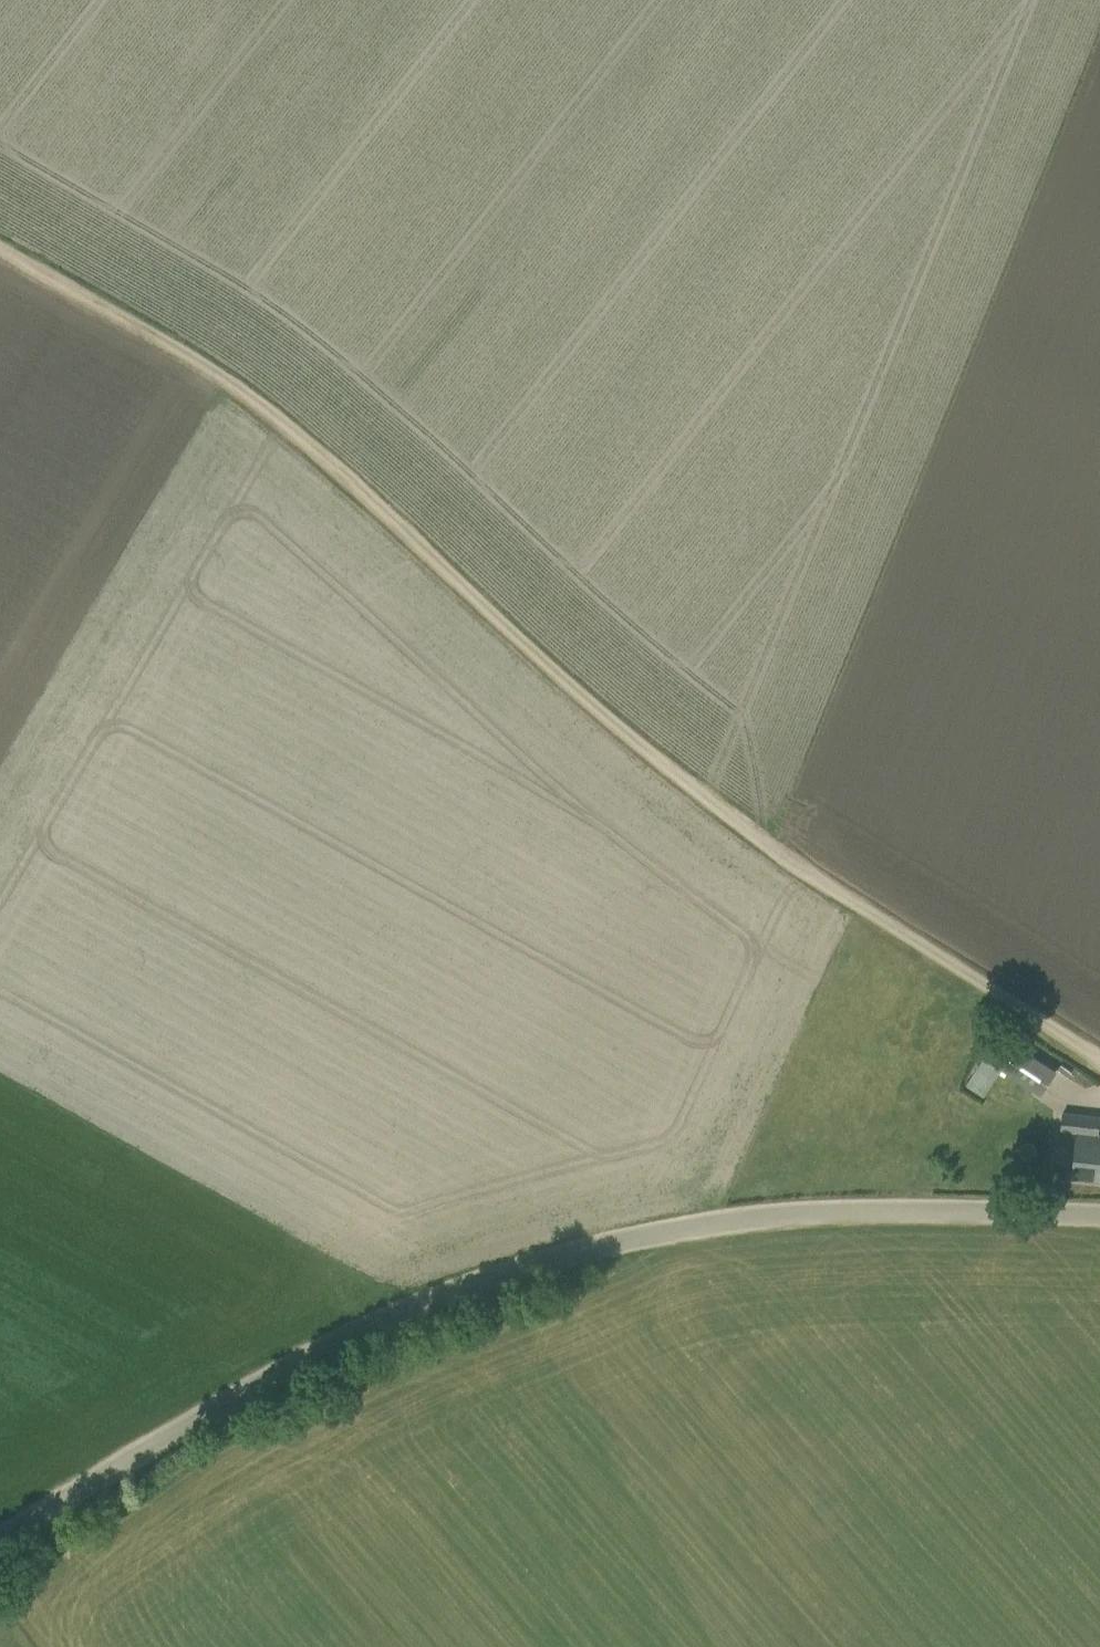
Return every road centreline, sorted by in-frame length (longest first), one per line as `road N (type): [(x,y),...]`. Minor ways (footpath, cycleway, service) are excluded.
road 1 (track): [(0,252),(296,431),(608,721),(795,861),(1099,1068)]
road 2 (unclassified): [(1099,1217),(841,1215),(694,1228),(534,1261),(407,1307),(269,1374),(0,1531)]

